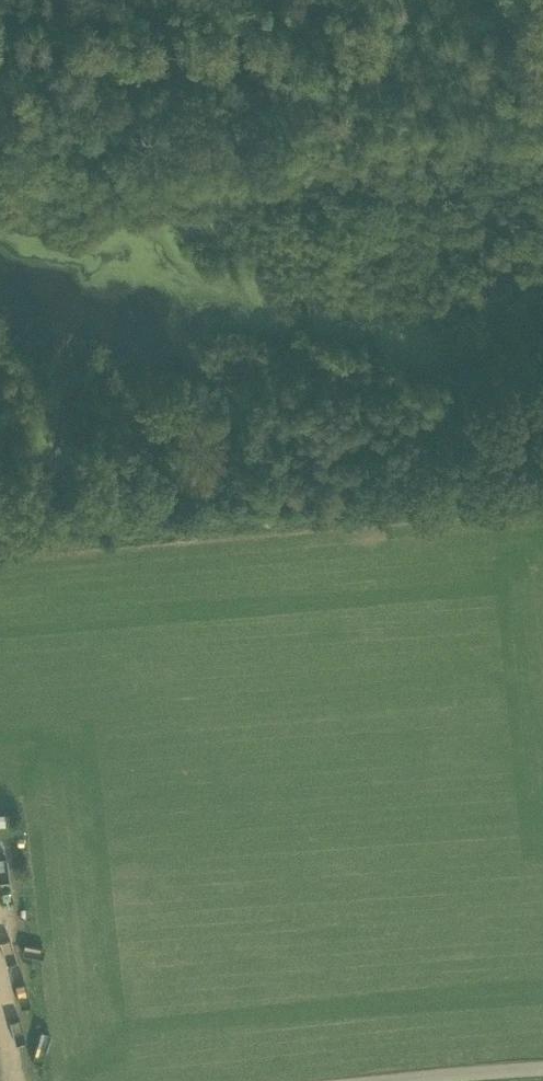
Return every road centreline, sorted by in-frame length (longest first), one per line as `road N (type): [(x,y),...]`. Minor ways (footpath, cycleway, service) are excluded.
road 1 (unclassified): [(420,1080),(542,1070)]

